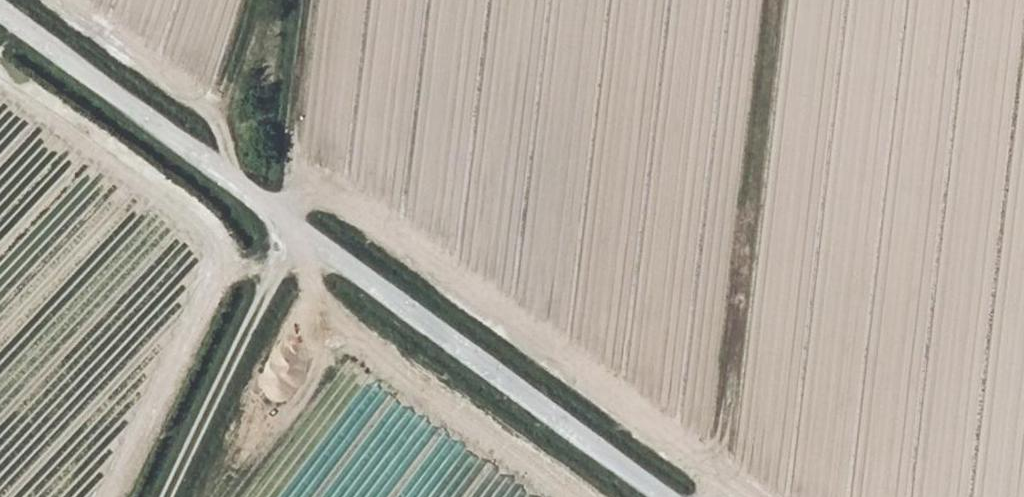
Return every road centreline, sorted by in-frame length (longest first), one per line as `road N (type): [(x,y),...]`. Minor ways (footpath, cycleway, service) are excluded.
road 1 (track): [(0,12),(658,496)]
road 2 (track): [(291,229),(302,179),(729,496)]
road 3 (track): [(710,496),(773,0)]
road 4 (track): [(166,496),(265,291),(310,243)]

